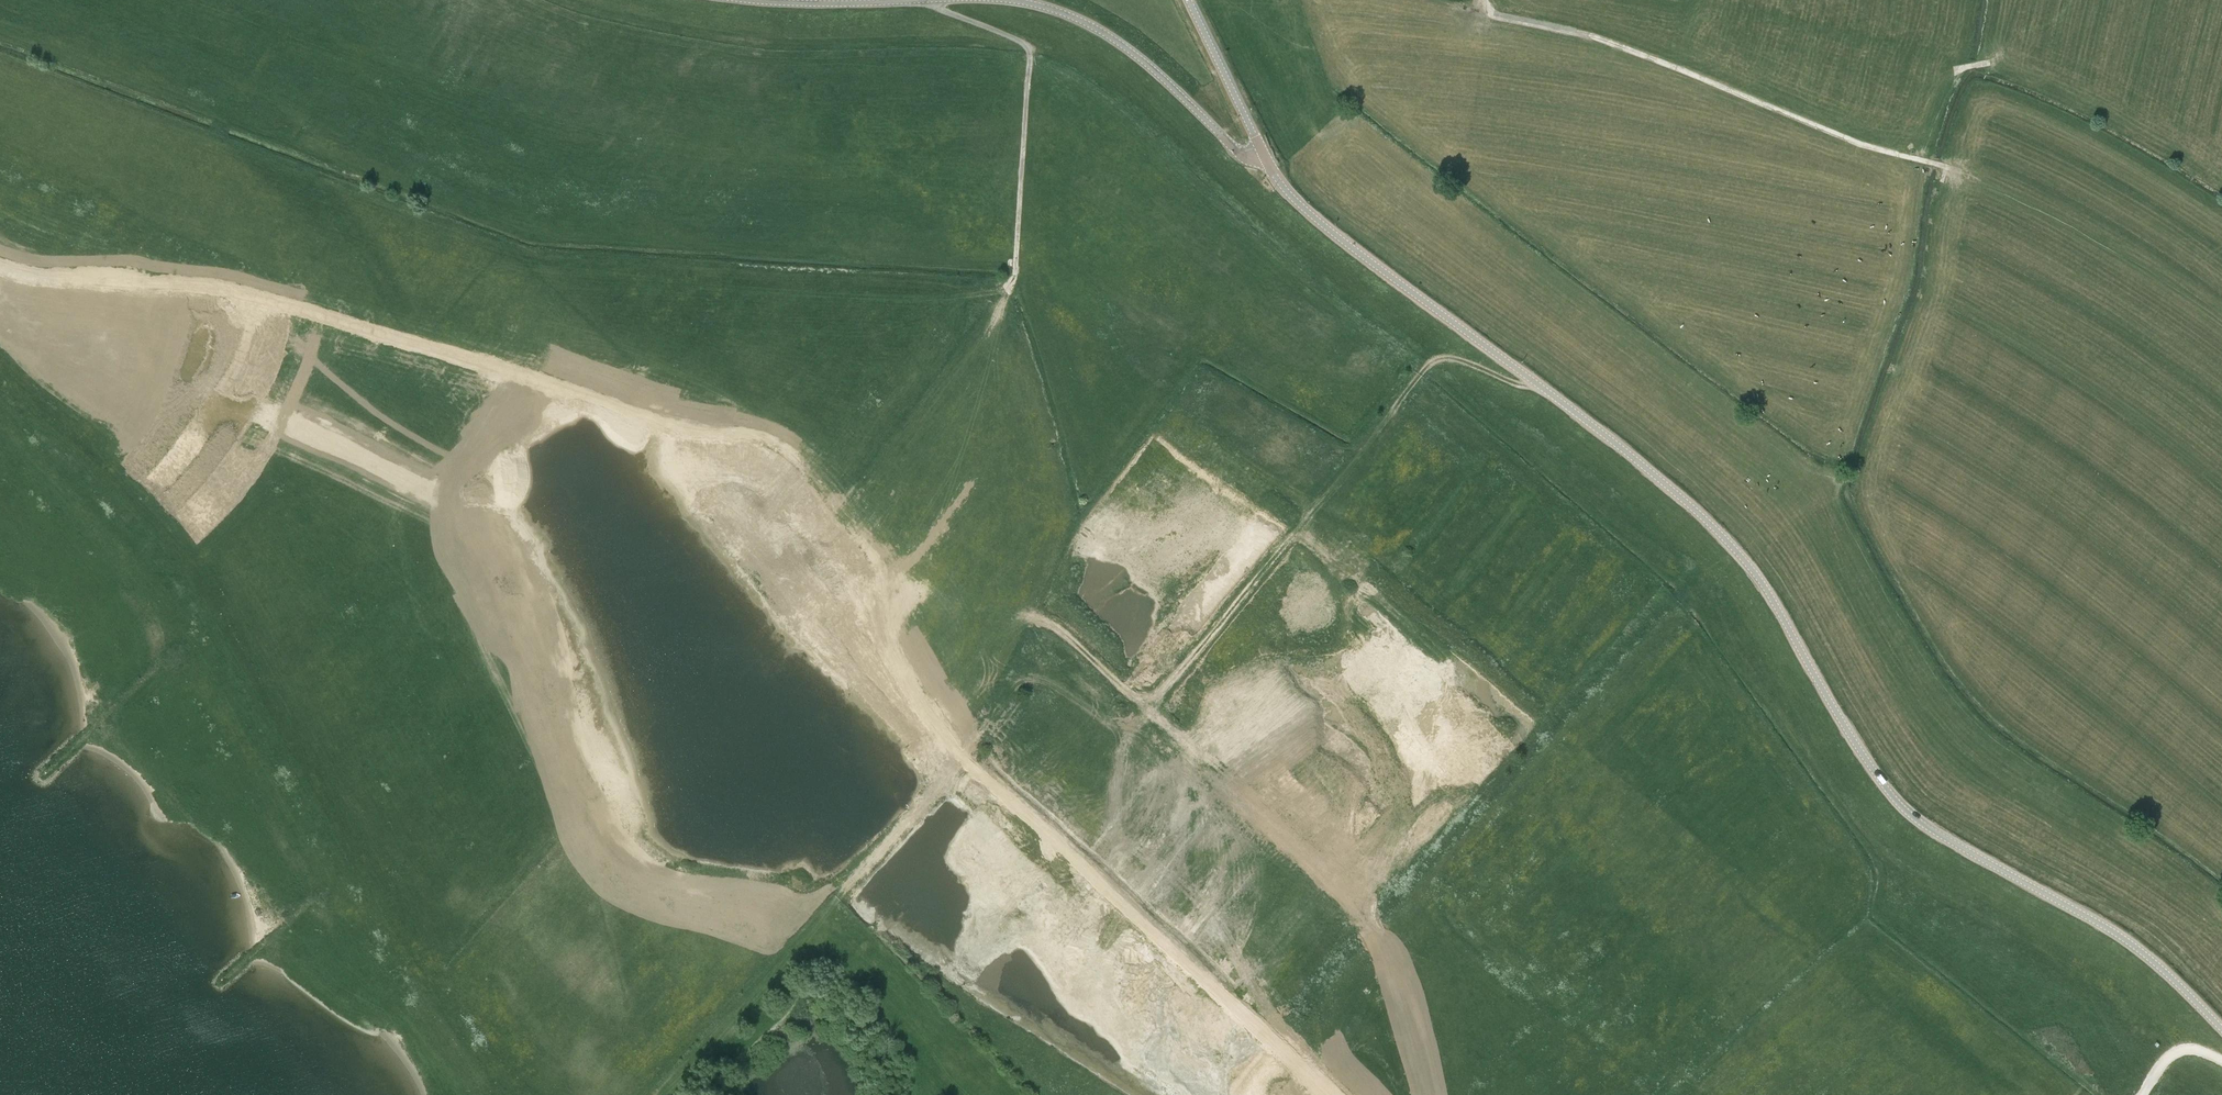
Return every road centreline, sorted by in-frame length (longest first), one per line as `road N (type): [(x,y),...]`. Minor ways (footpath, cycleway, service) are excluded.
road 1 (tertiary): [(2221,1030),(2151,960),(1917,823),(1887,796),(1729,546),(1603,436),(1305,209),(1266,159)]
road 2 (unclassified): [(1266,159),(1240,154),(1111,41),(1066,16),(1003,0)]
road 3 (unclassified): [(930,0),(736,0)]
road 4 (tertiary): [(1266,159),(1185,0)]

